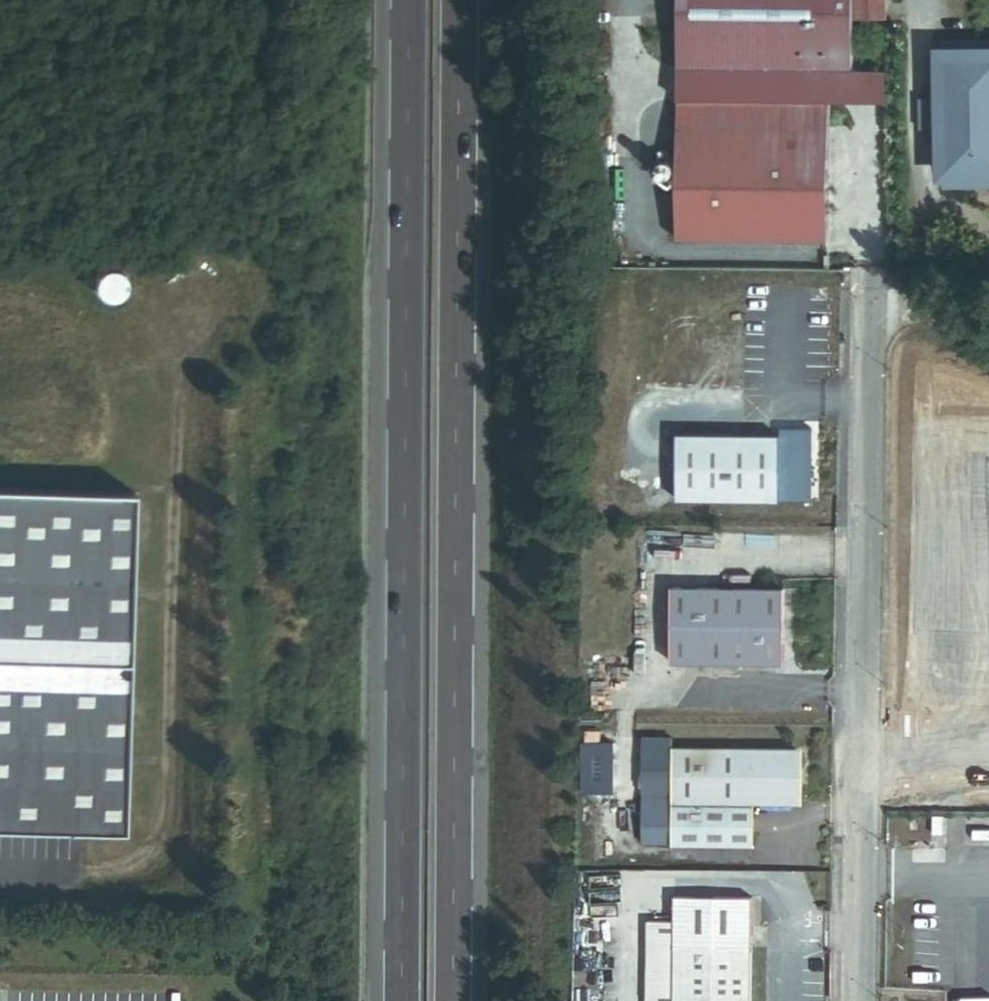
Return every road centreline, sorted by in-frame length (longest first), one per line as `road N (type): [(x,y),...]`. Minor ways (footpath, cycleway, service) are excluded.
road 1 (trunk): [(445,1000),(451,0)]
road 2 (trunk): [(405,0),(400,1000)]
road 3 (unclassified): [(858,1000),(866,286)]

